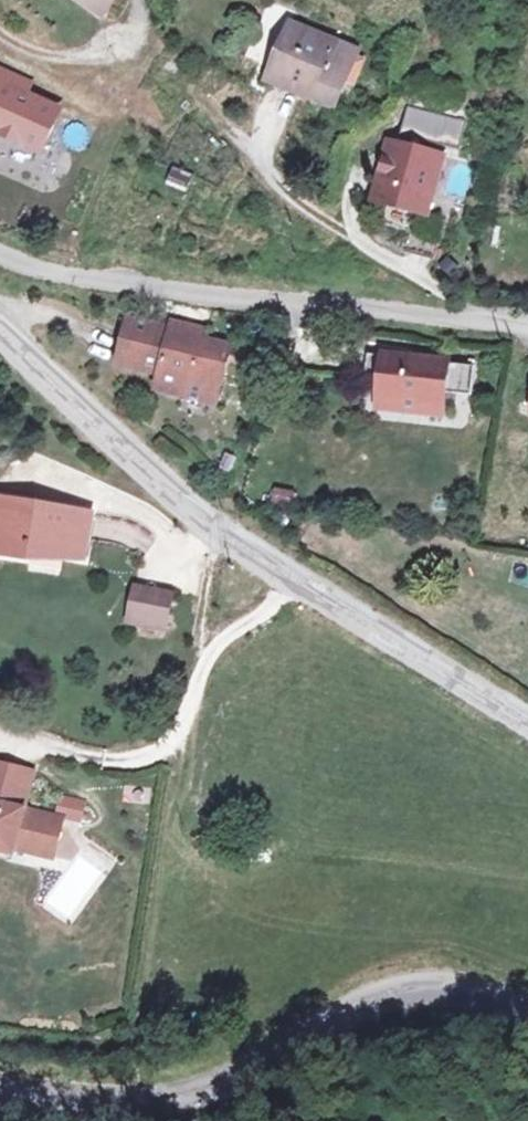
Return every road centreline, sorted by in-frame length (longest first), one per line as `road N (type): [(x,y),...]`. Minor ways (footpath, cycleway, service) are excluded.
road 1 (tertiary): [(527,725),(291,582),(96,425),(0,332)]
road 2 (track): [(491,322),(286,191),(150,45),(131,36),(71,58),(30,52),(0,35)]
road 3 (tertiary): [(0,1087),(155,1099),(229,1078),(356,1011),(418,992),(485,996),(527,1010)]
road 4 (residential): [(527,328),(179,291),(82,278),(0,254)]

